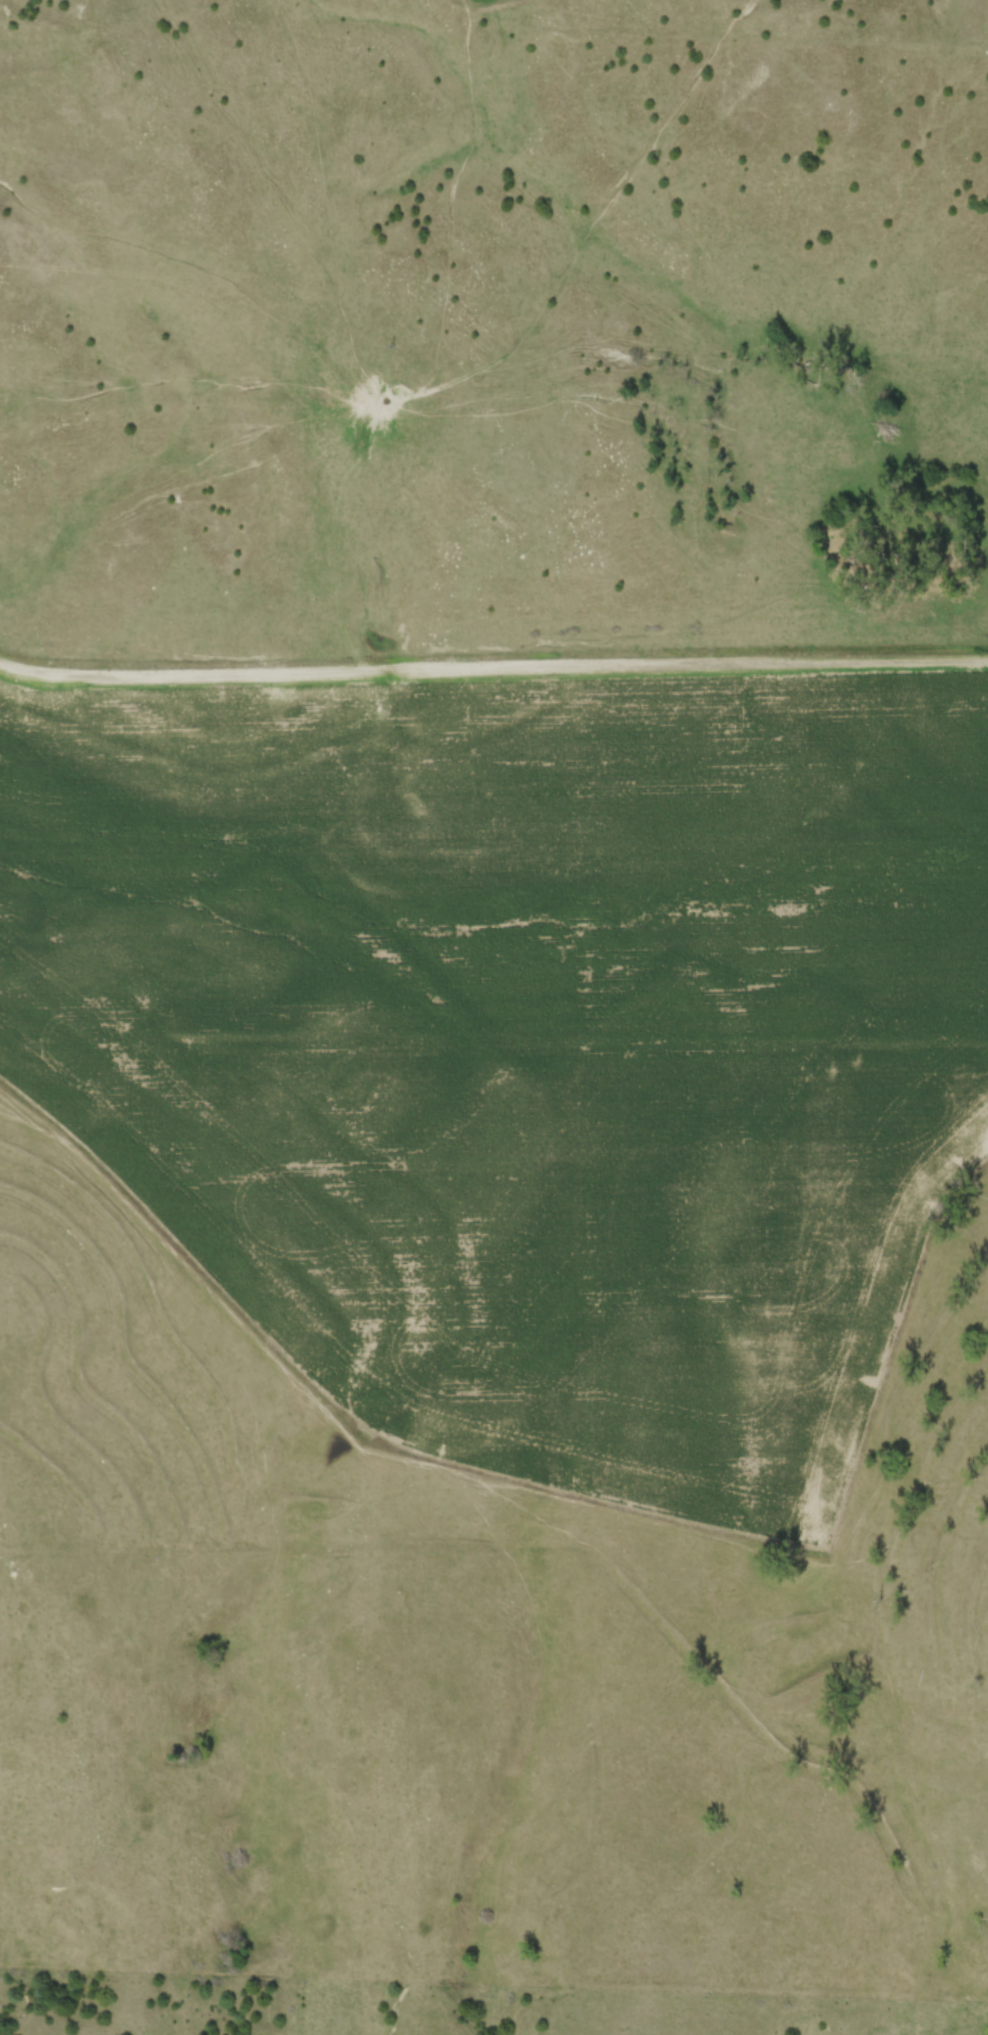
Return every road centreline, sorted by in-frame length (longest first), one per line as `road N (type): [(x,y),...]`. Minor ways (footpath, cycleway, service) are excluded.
road 1 (residential): [(0,660),(103,673),(987,657)]

